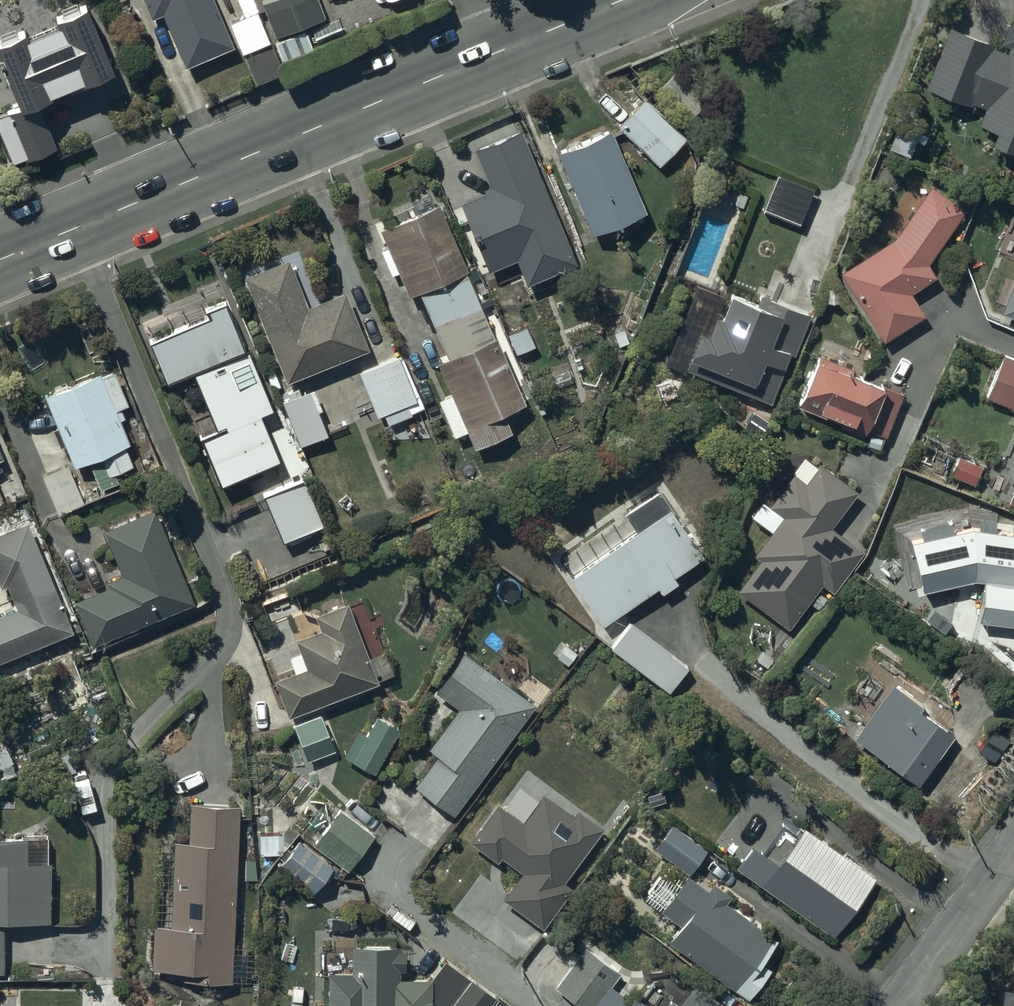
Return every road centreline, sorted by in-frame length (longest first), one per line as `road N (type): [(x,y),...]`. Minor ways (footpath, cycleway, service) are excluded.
road 1 (secondary): [(623,0),(0,259)]
road 2 (residential): [(897,1005),(1013,846)]

